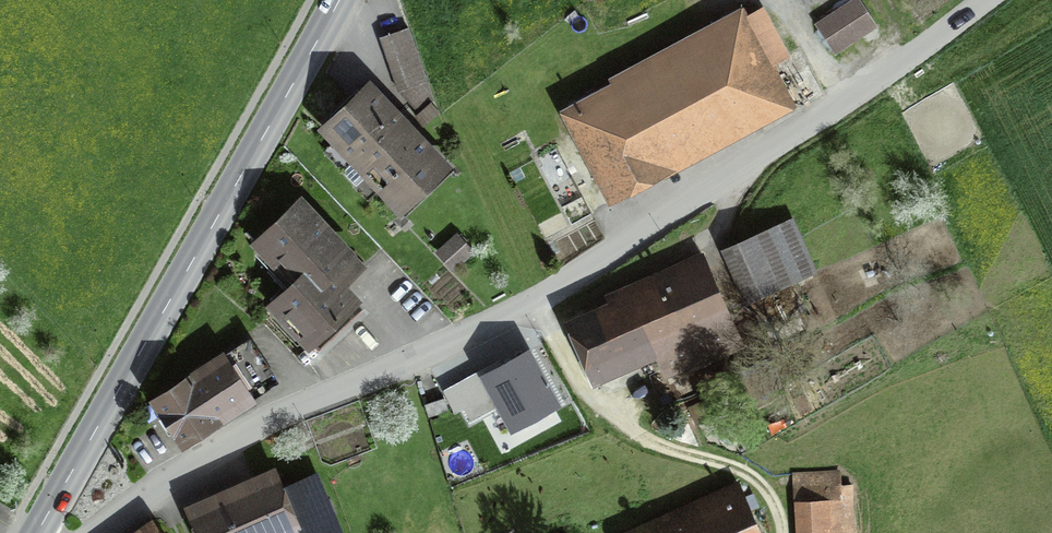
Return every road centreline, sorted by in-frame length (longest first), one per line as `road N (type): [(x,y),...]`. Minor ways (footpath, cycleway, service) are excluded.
road 1 (unclassified): [(988,0),(538,301),(310,400),(151,484),(53,505)]
road 2 (secondary): [(340,0),(53,505)]
road 3 (track): [(538,301),(587,397),(662,446),(746,473),(779,532)]

